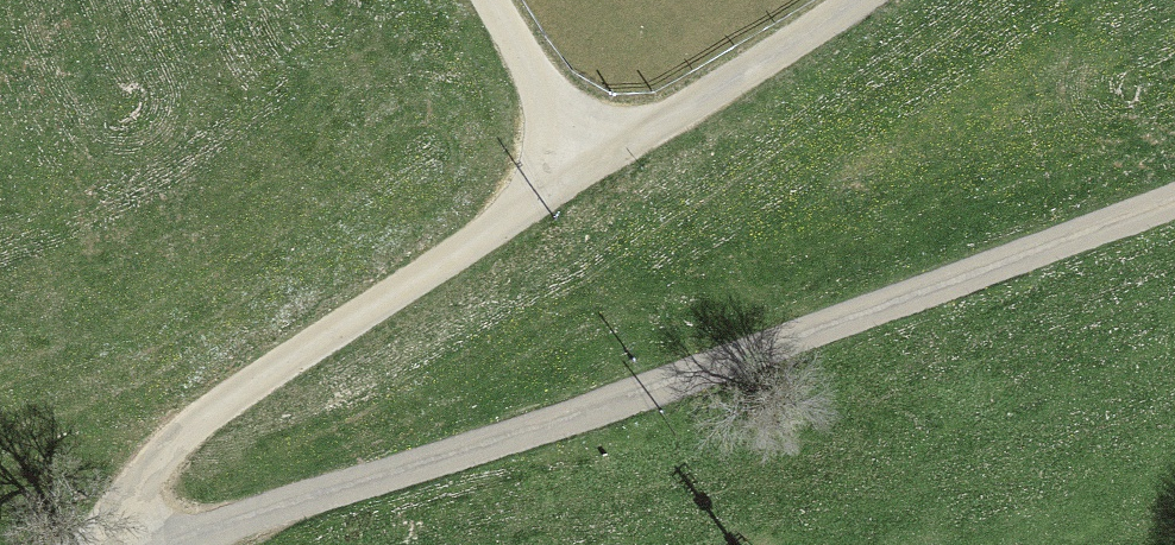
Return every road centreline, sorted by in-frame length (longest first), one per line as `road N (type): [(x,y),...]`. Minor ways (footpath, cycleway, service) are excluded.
road 1 (track): [(181,544),(1174,209)]
road 2 (track): [(103,544),(135,495),(256,400),(614,166)]
road 3 (track): [(614,166),(854,0)]
road 4 (track): [(614,166),(514,0)]

